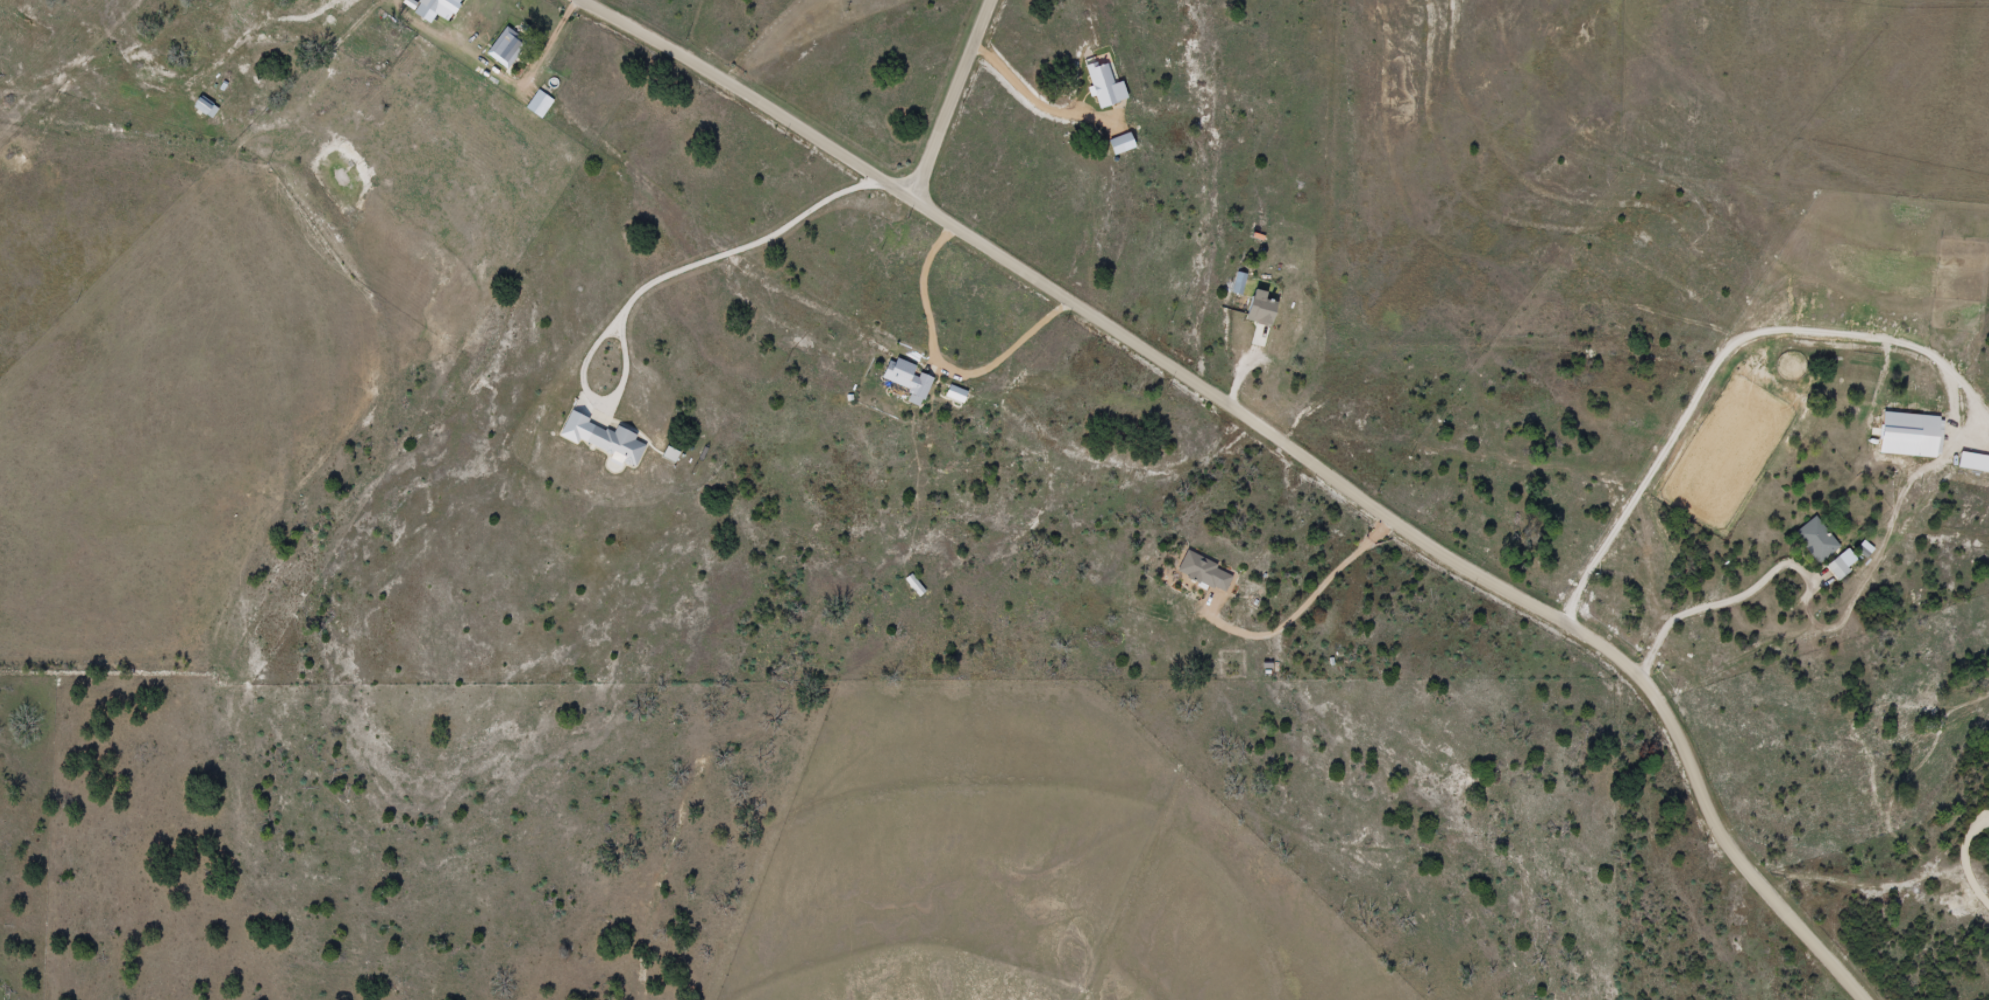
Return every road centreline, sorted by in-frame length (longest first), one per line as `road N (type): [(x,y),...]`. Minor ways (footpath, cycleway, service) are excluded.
road 1 (residential): [(1869,999),(1758,885),(1719,831),(1646,687),(1566,628),(1365,507),(1074,300),(591,0)]

